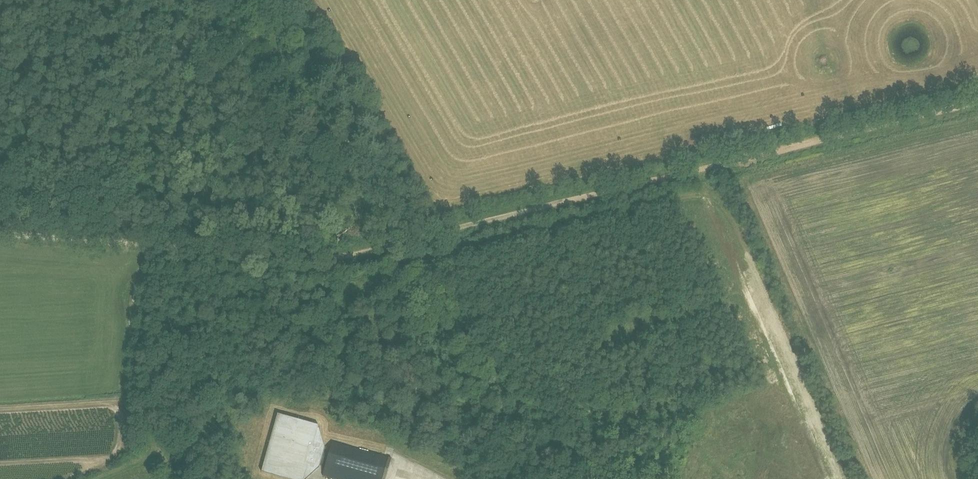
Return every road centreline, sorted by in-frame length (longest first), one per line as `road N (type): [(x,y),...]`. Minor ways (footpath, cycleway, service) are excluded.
road 1 (track): [(977,102),(338,259),(0,231)]
road 2 (track): [(252,0),(326,124)]

